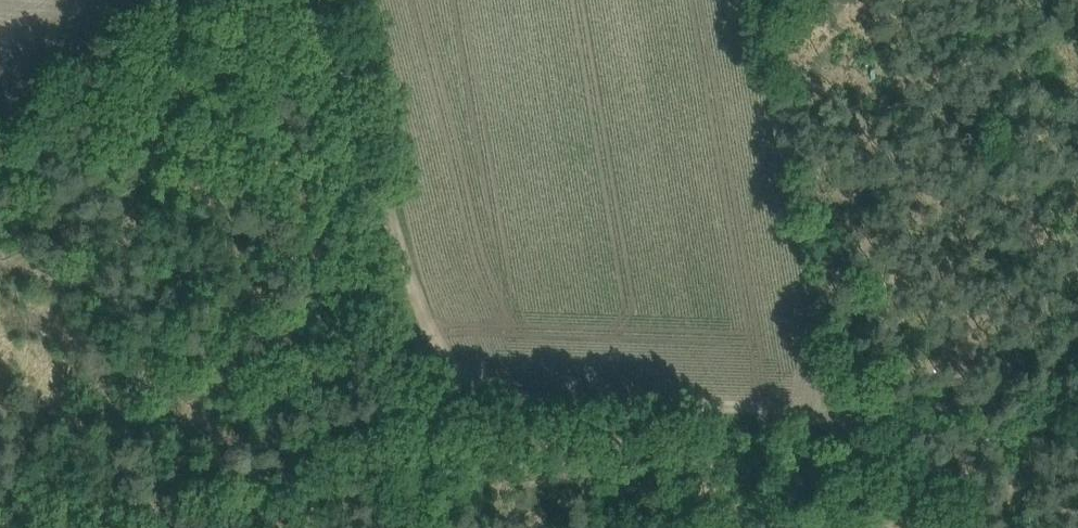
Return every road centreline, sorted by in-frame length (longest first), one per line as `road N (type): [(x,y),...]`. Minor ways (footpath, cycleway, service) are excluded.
road 1 (track): [(318,0),(441,381),(670,415),(863,422)]
road 2 (track): [(458,383),(367,477),(305,503),(180,527)]
road 3 (track): [(176,0),(0,131)]
road 4 (track): [(1065,417),(863,422)]
road 5 (track): [(458,383),(423,527)]
road 6 (track): [(863,422),(943,527)]

